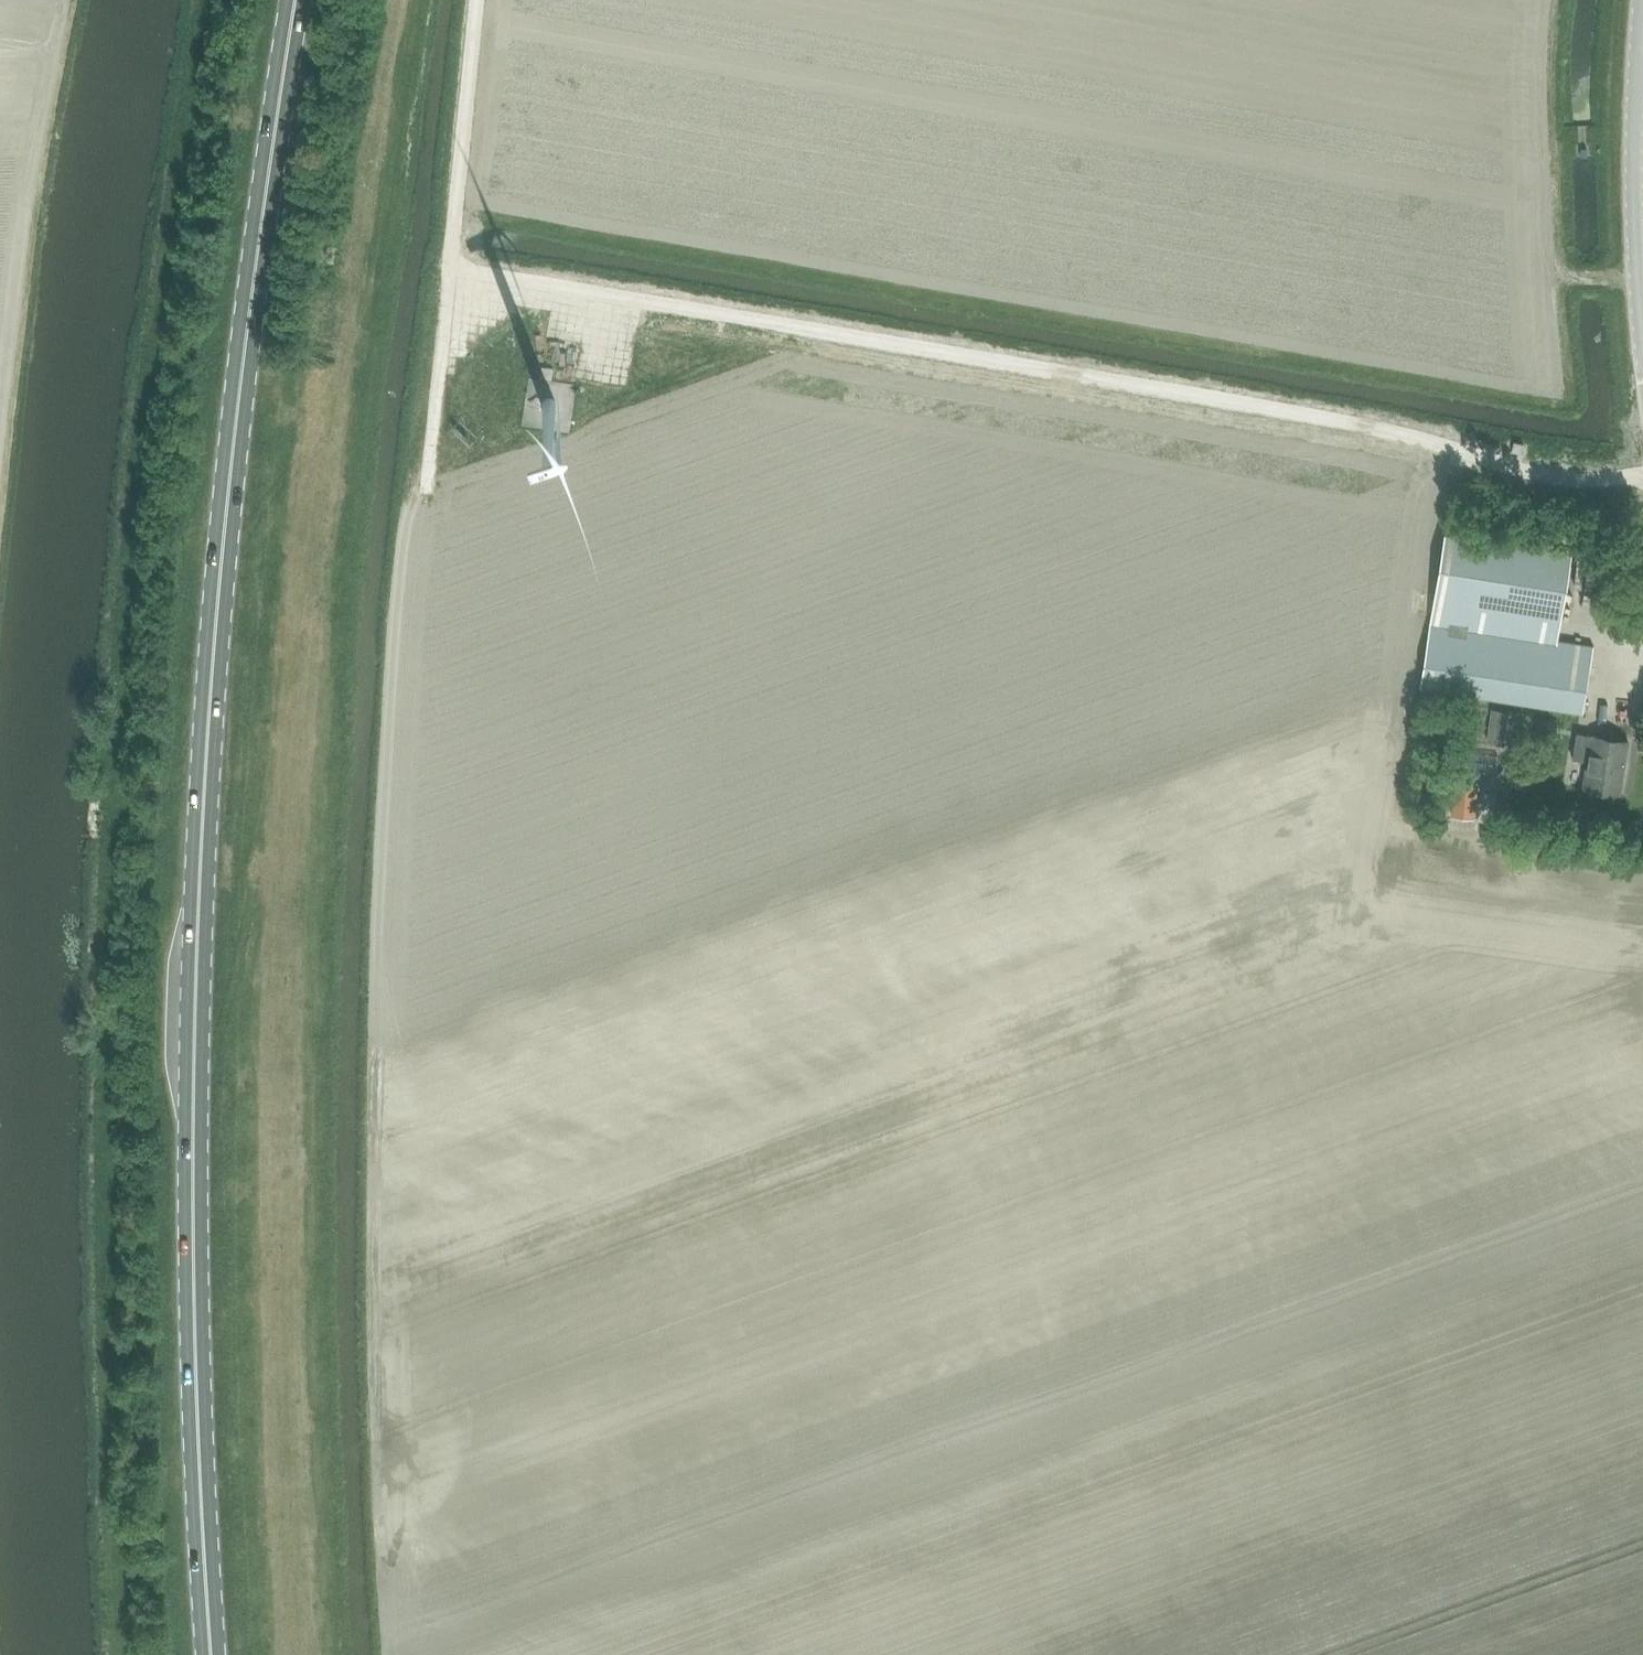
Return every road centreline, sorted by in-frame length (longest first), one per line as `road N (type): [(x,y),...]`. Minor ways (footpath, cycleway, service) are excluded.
road 1 (primary): [(212,1654),(193,1231),(202,851),(231,476),(298,0)]
road 2 (unclassified): [(1642,308),(1636,170),(1642,27)]

